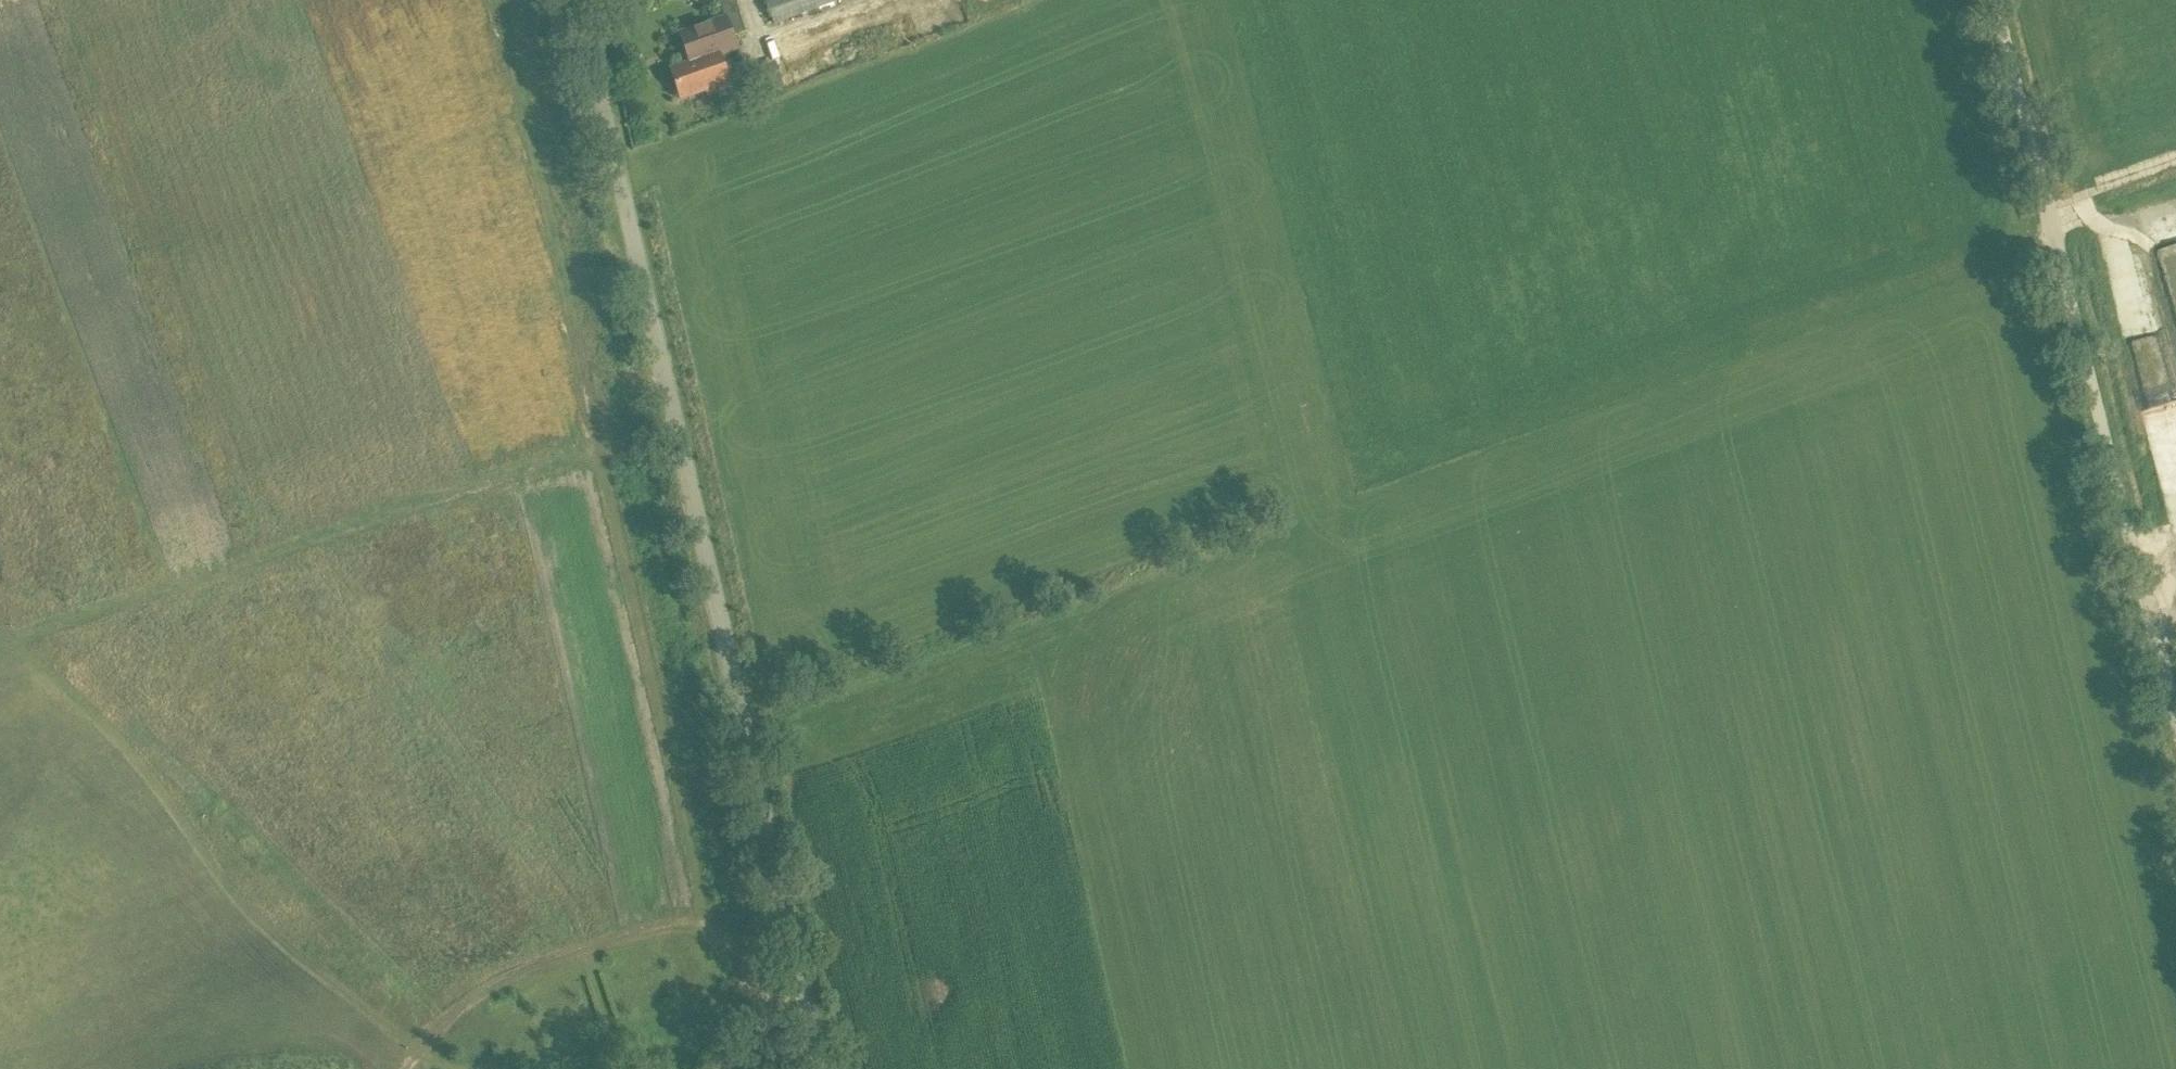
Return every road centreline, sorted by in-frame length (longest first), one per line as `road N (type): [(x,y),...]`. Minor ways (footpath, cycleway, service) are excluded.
road 1 (unclassified): [(832,1068),(583,0)]
road 2 (unclassified): [(2175,719),(1995,0)]

